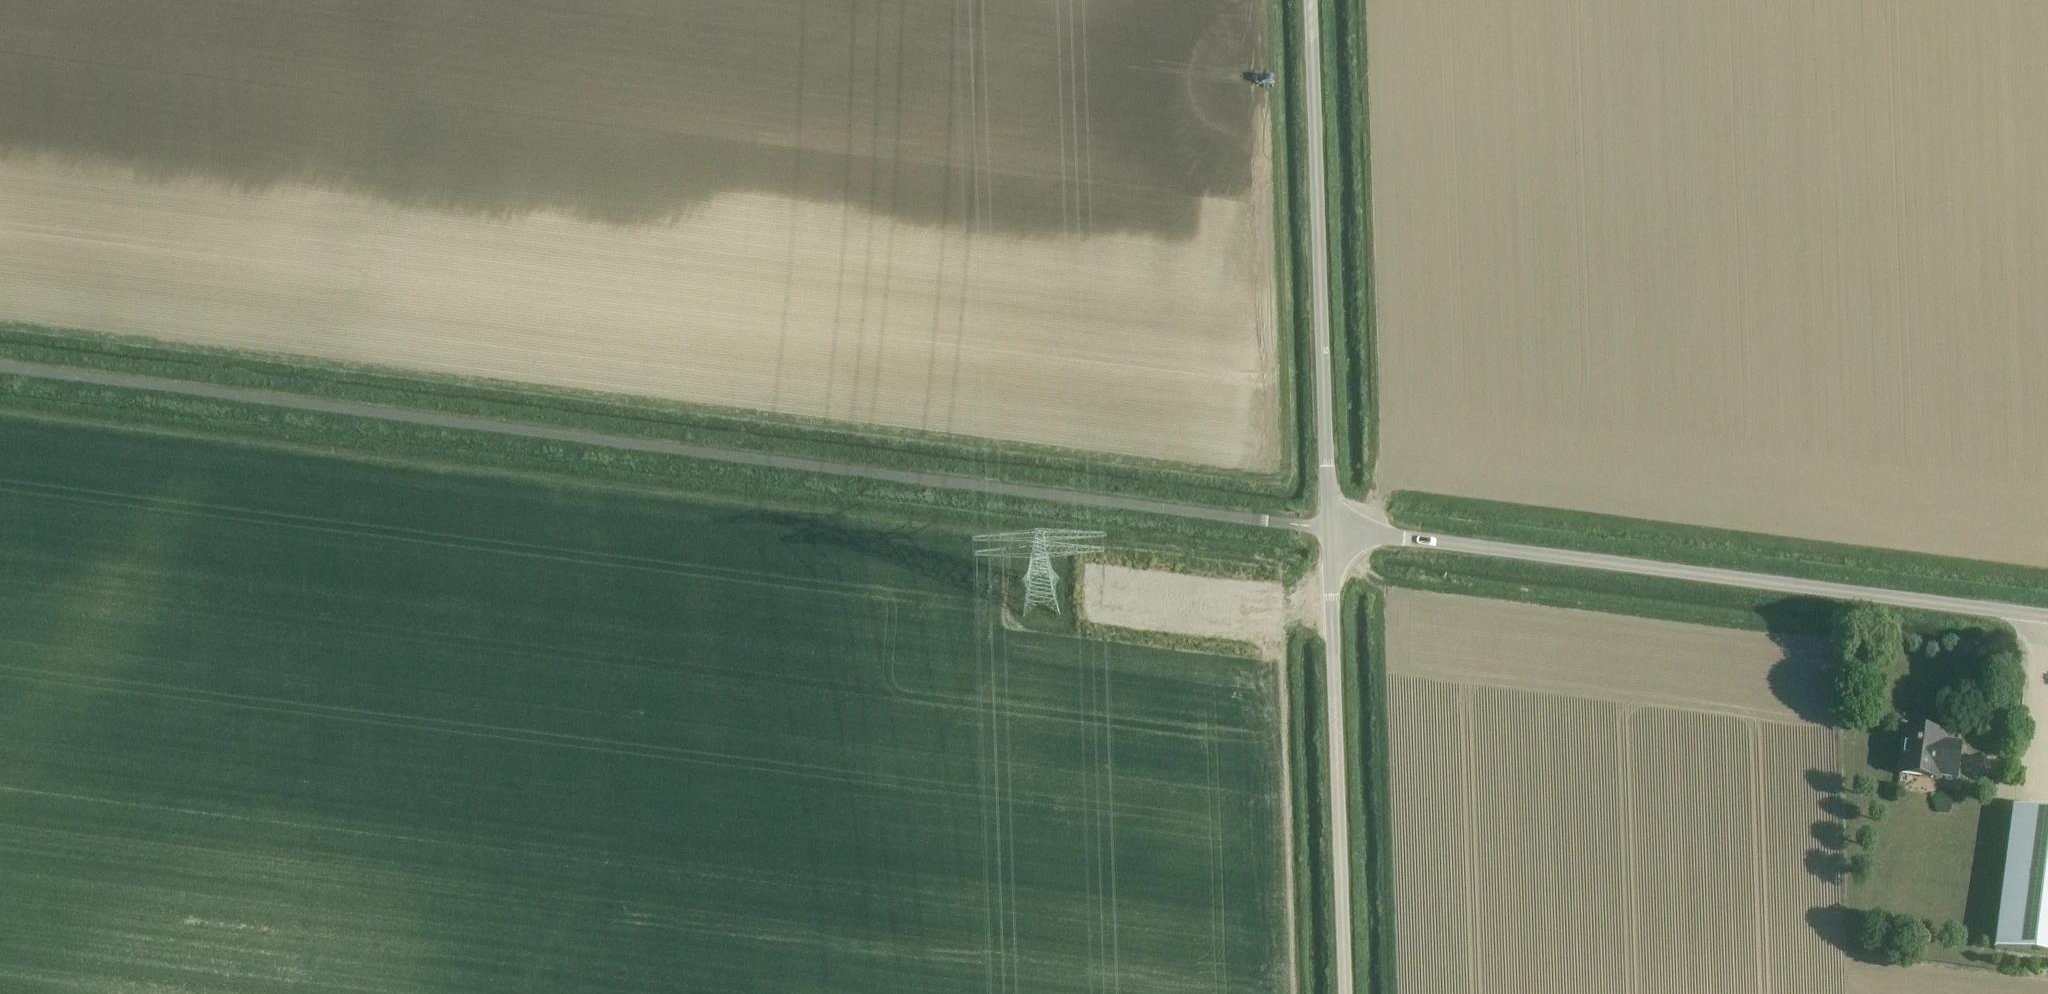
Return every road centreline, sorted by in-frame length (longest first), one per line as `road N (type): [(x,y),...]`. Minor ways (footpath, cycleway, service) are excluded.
road 1 (unclassified): [(2047,616),(1329,528)]
road 2 (unclassified): [(1329,528),(1311,0)]
road 3 (unclassified): [(1346,993),(1329,528)]

